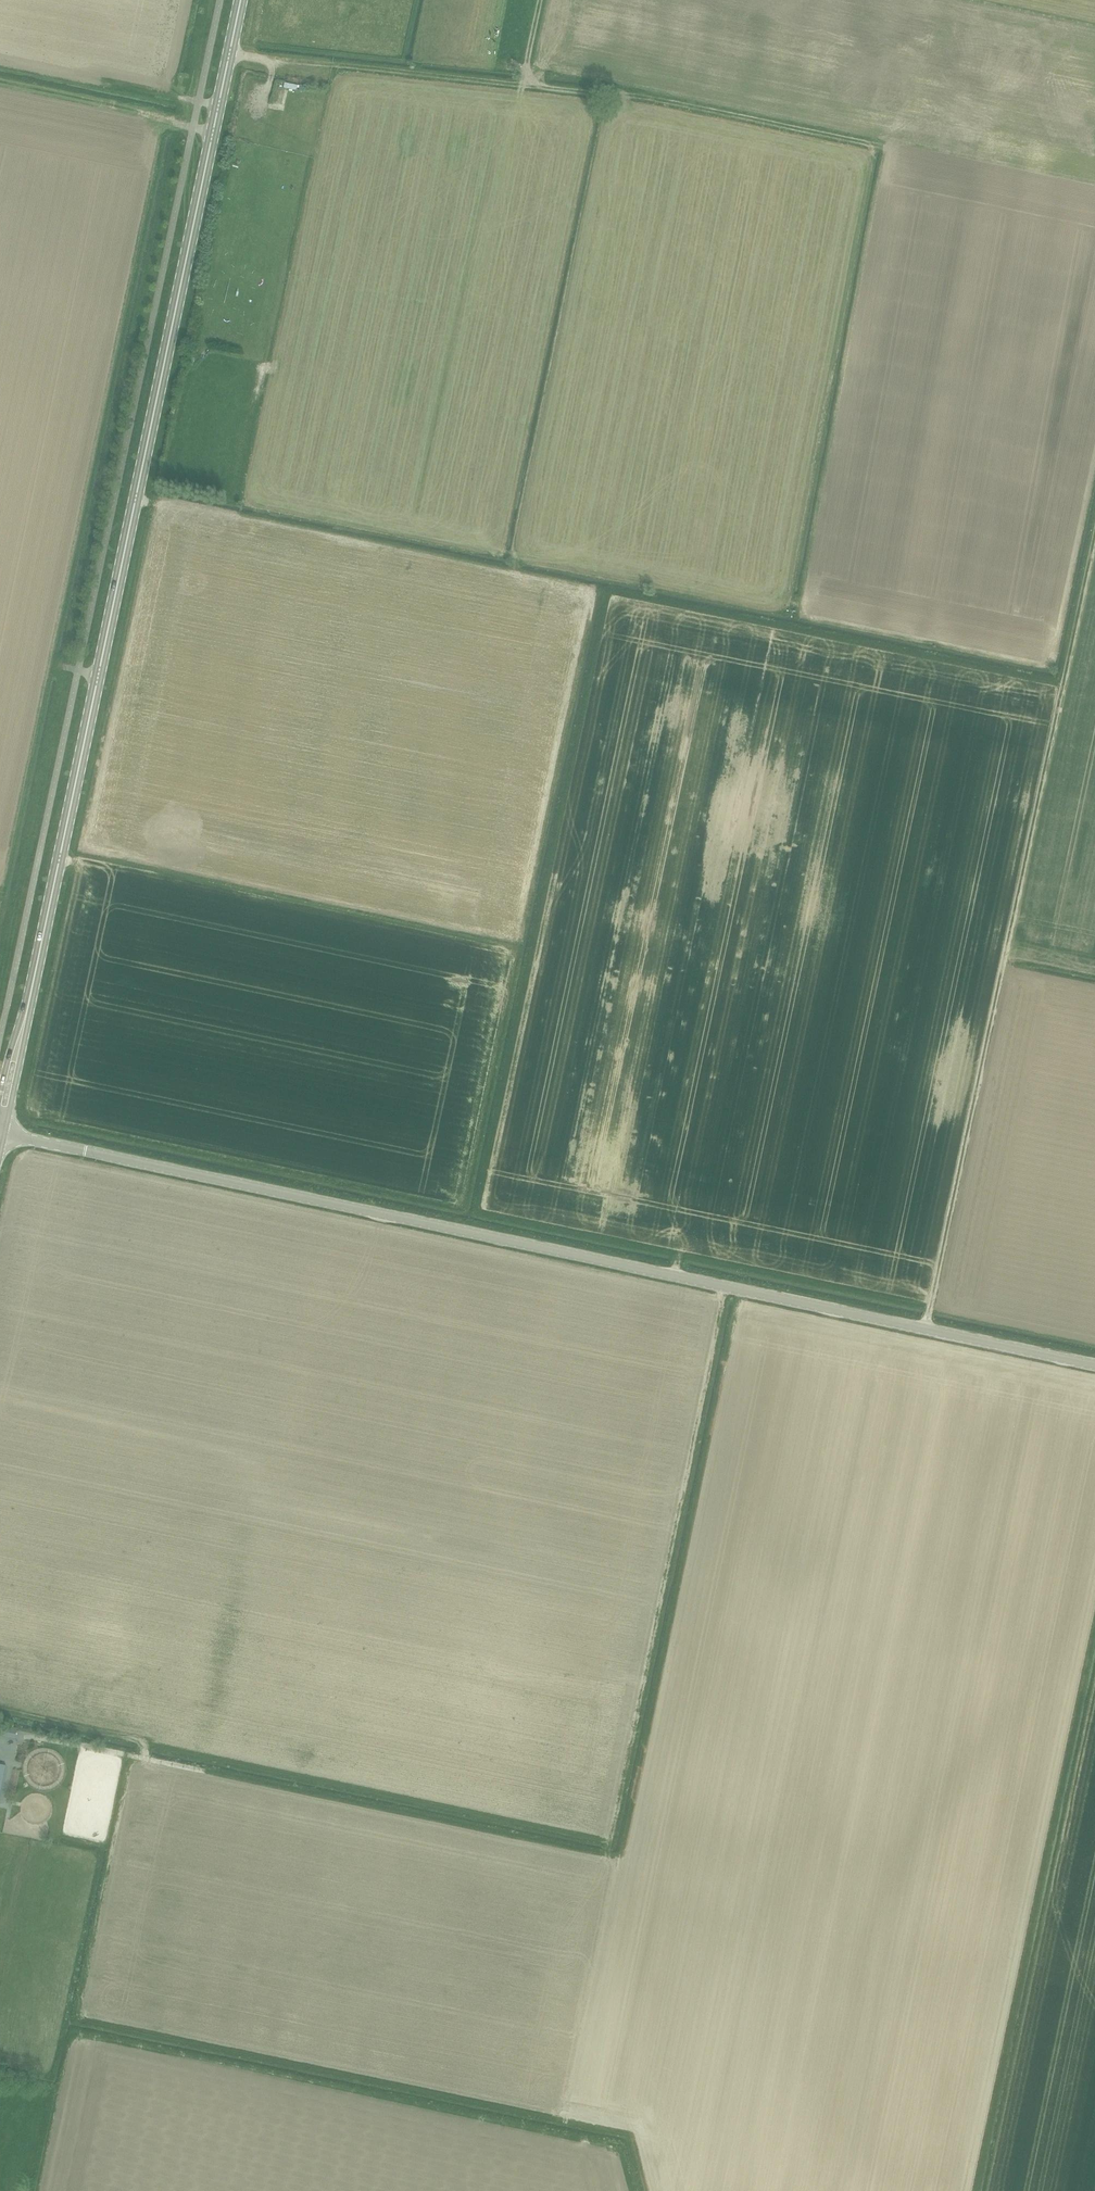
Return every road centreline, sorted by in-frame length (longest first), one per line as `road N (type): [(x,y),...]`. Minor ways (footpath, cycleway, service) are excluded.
road 1 (unclassified): [(1094,1365),(6,1133)]
road 2 (secondary): [(27,1013),(241,0)]
road 3 (track): [(925,1329),(1094,534)]
road 4 (track): [(230,54),(658,100),(887,147)]
road 5 (track): [(136,500),(609,595)]
road 6 (track): [(60,862),(117,865),(519,951)]
road 7 (track): [(476,548),(763,607),(803,593)]
road 8 (track): [(0,84),(214,132)]
road 9 (secondary): [(6,1133),(27,1013)]

